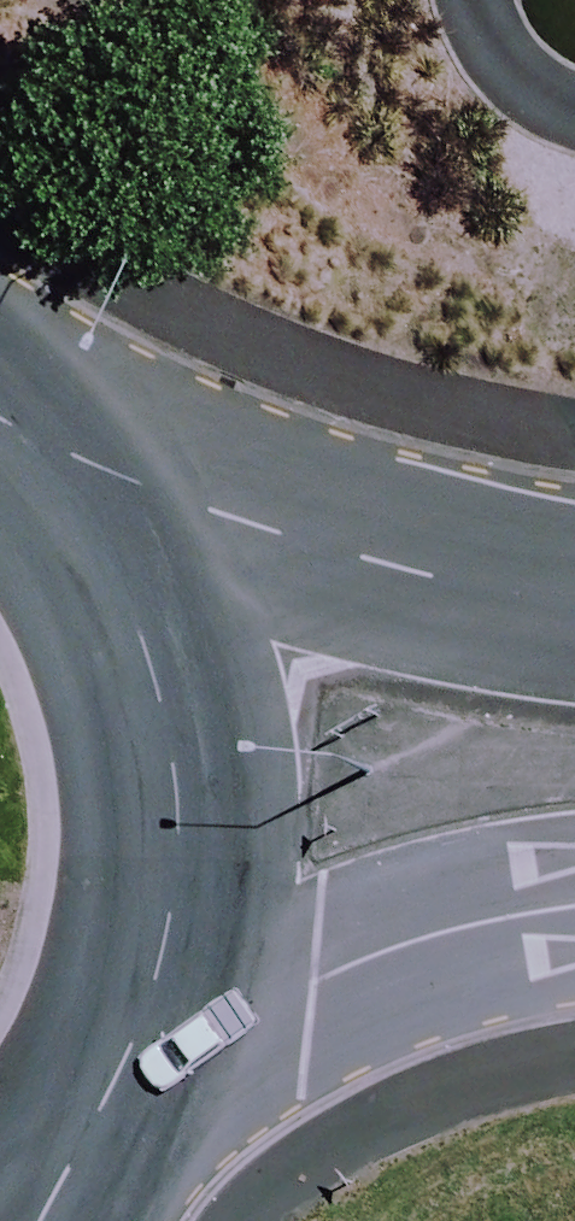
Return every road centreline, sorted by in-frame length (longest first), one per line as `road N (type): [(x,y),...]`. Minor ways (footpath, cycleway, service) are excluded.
road 1 (secondary): [(0,426),(84,516),(153,653),(181,804),(164,963),(102,1110)]
road 2 (tertiary): [(0,415),(203,523),(574,604)]
road 3 (tertiary): [(574,922),(334,979),(102,1110)]
road 4 (secondary): [(102,1110),(10,1220)]

